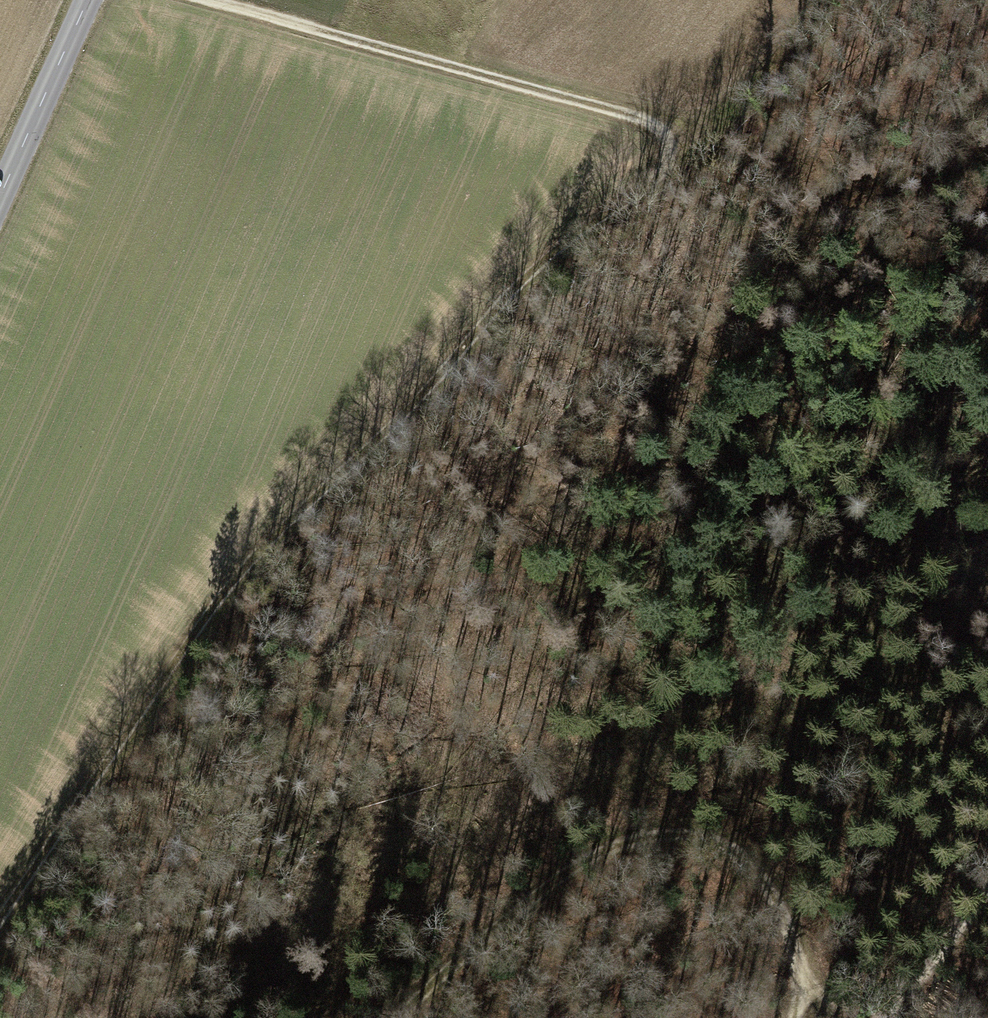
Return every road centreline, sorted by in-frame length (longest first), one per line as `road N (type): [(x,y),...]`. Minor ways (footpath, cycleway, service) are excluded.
road 1 (track): [(0,931),(253,551),(382,432),(534,266),(688,141),(205,0)]
road 2 (track): [(395,1017),(571,863),(627,840),(696,840),(767,867),(811,939),(840,1017)]
road 3 (primary): [(0,187),(88,0)]
road 4 (track): [(688,141),(809,0)]
road 5 (track): [(888,1017),(987,896)]

